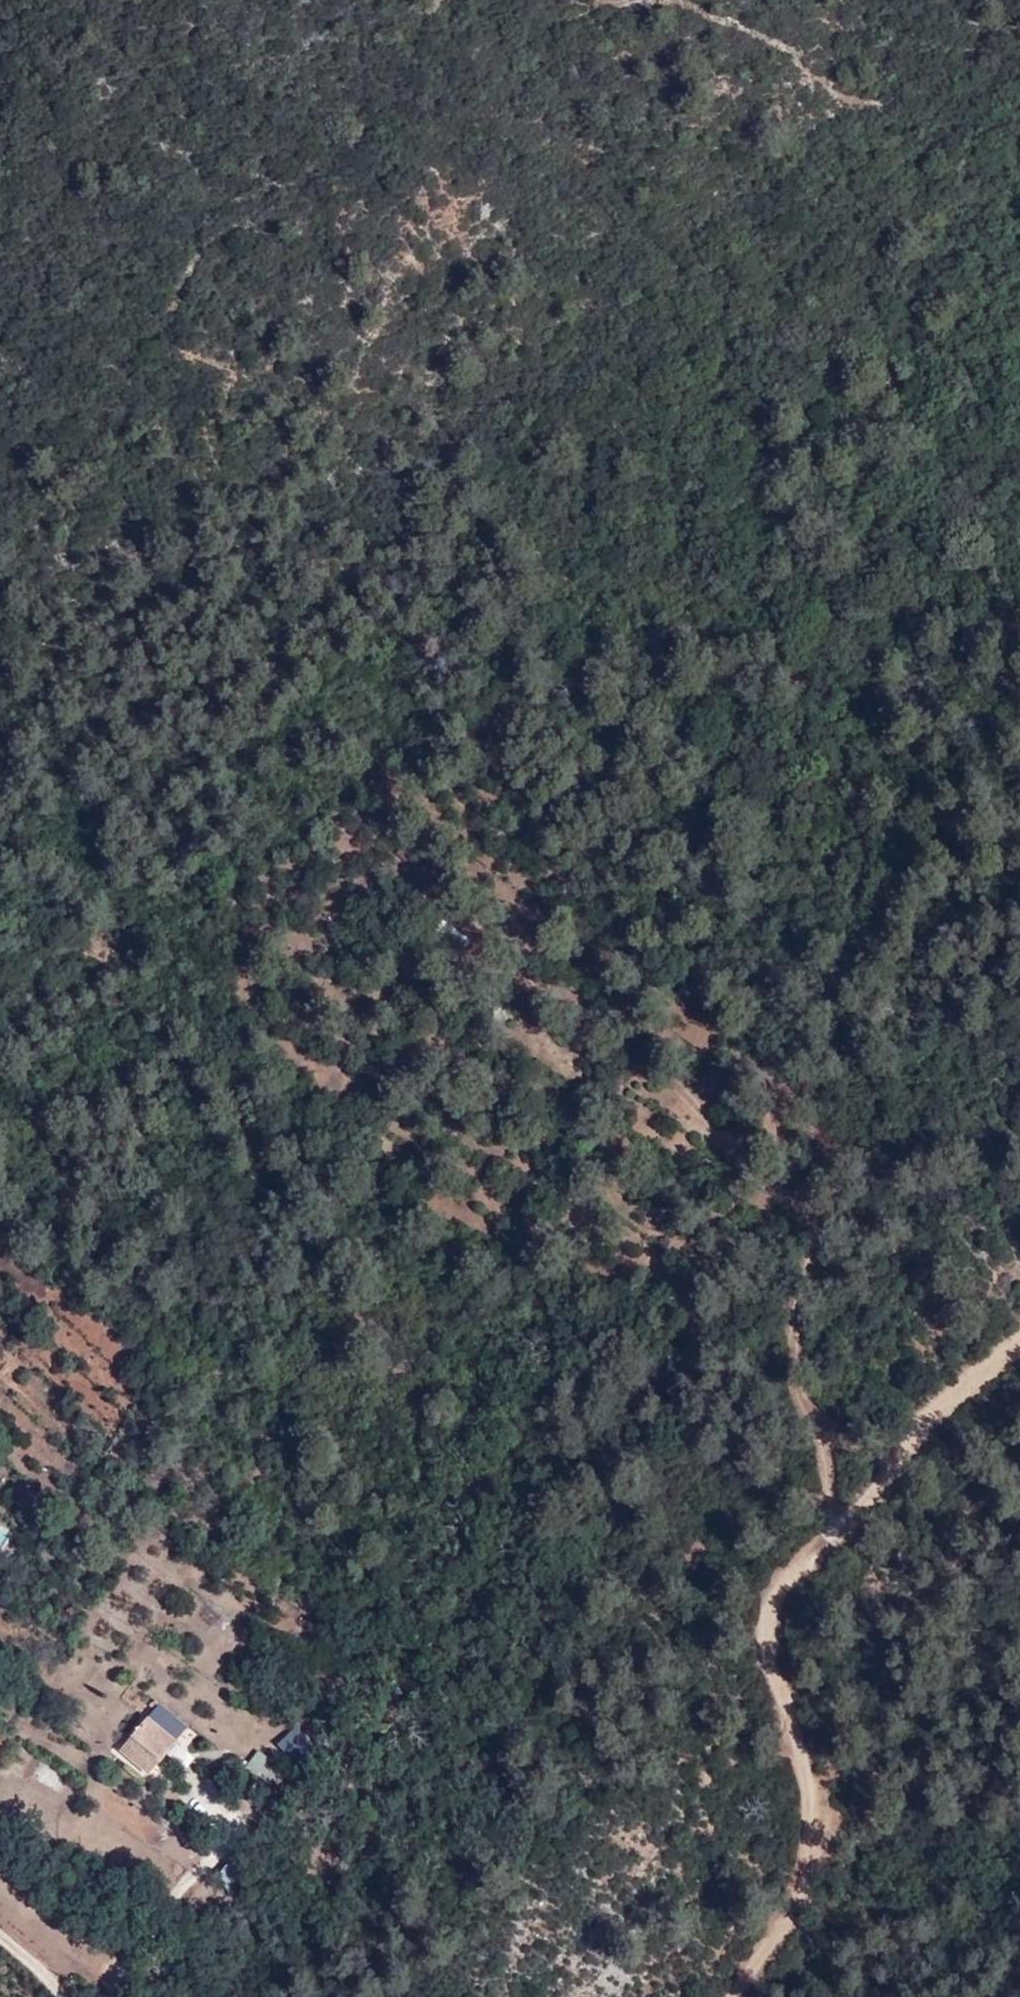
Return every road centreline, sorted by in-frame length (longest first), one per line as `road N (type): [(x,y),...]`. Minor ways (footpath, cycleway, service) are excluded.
road 1 (track): [(736,1996),(800,1905),(819,1810),(765,1640),(776,1589),(1019,1352)]

